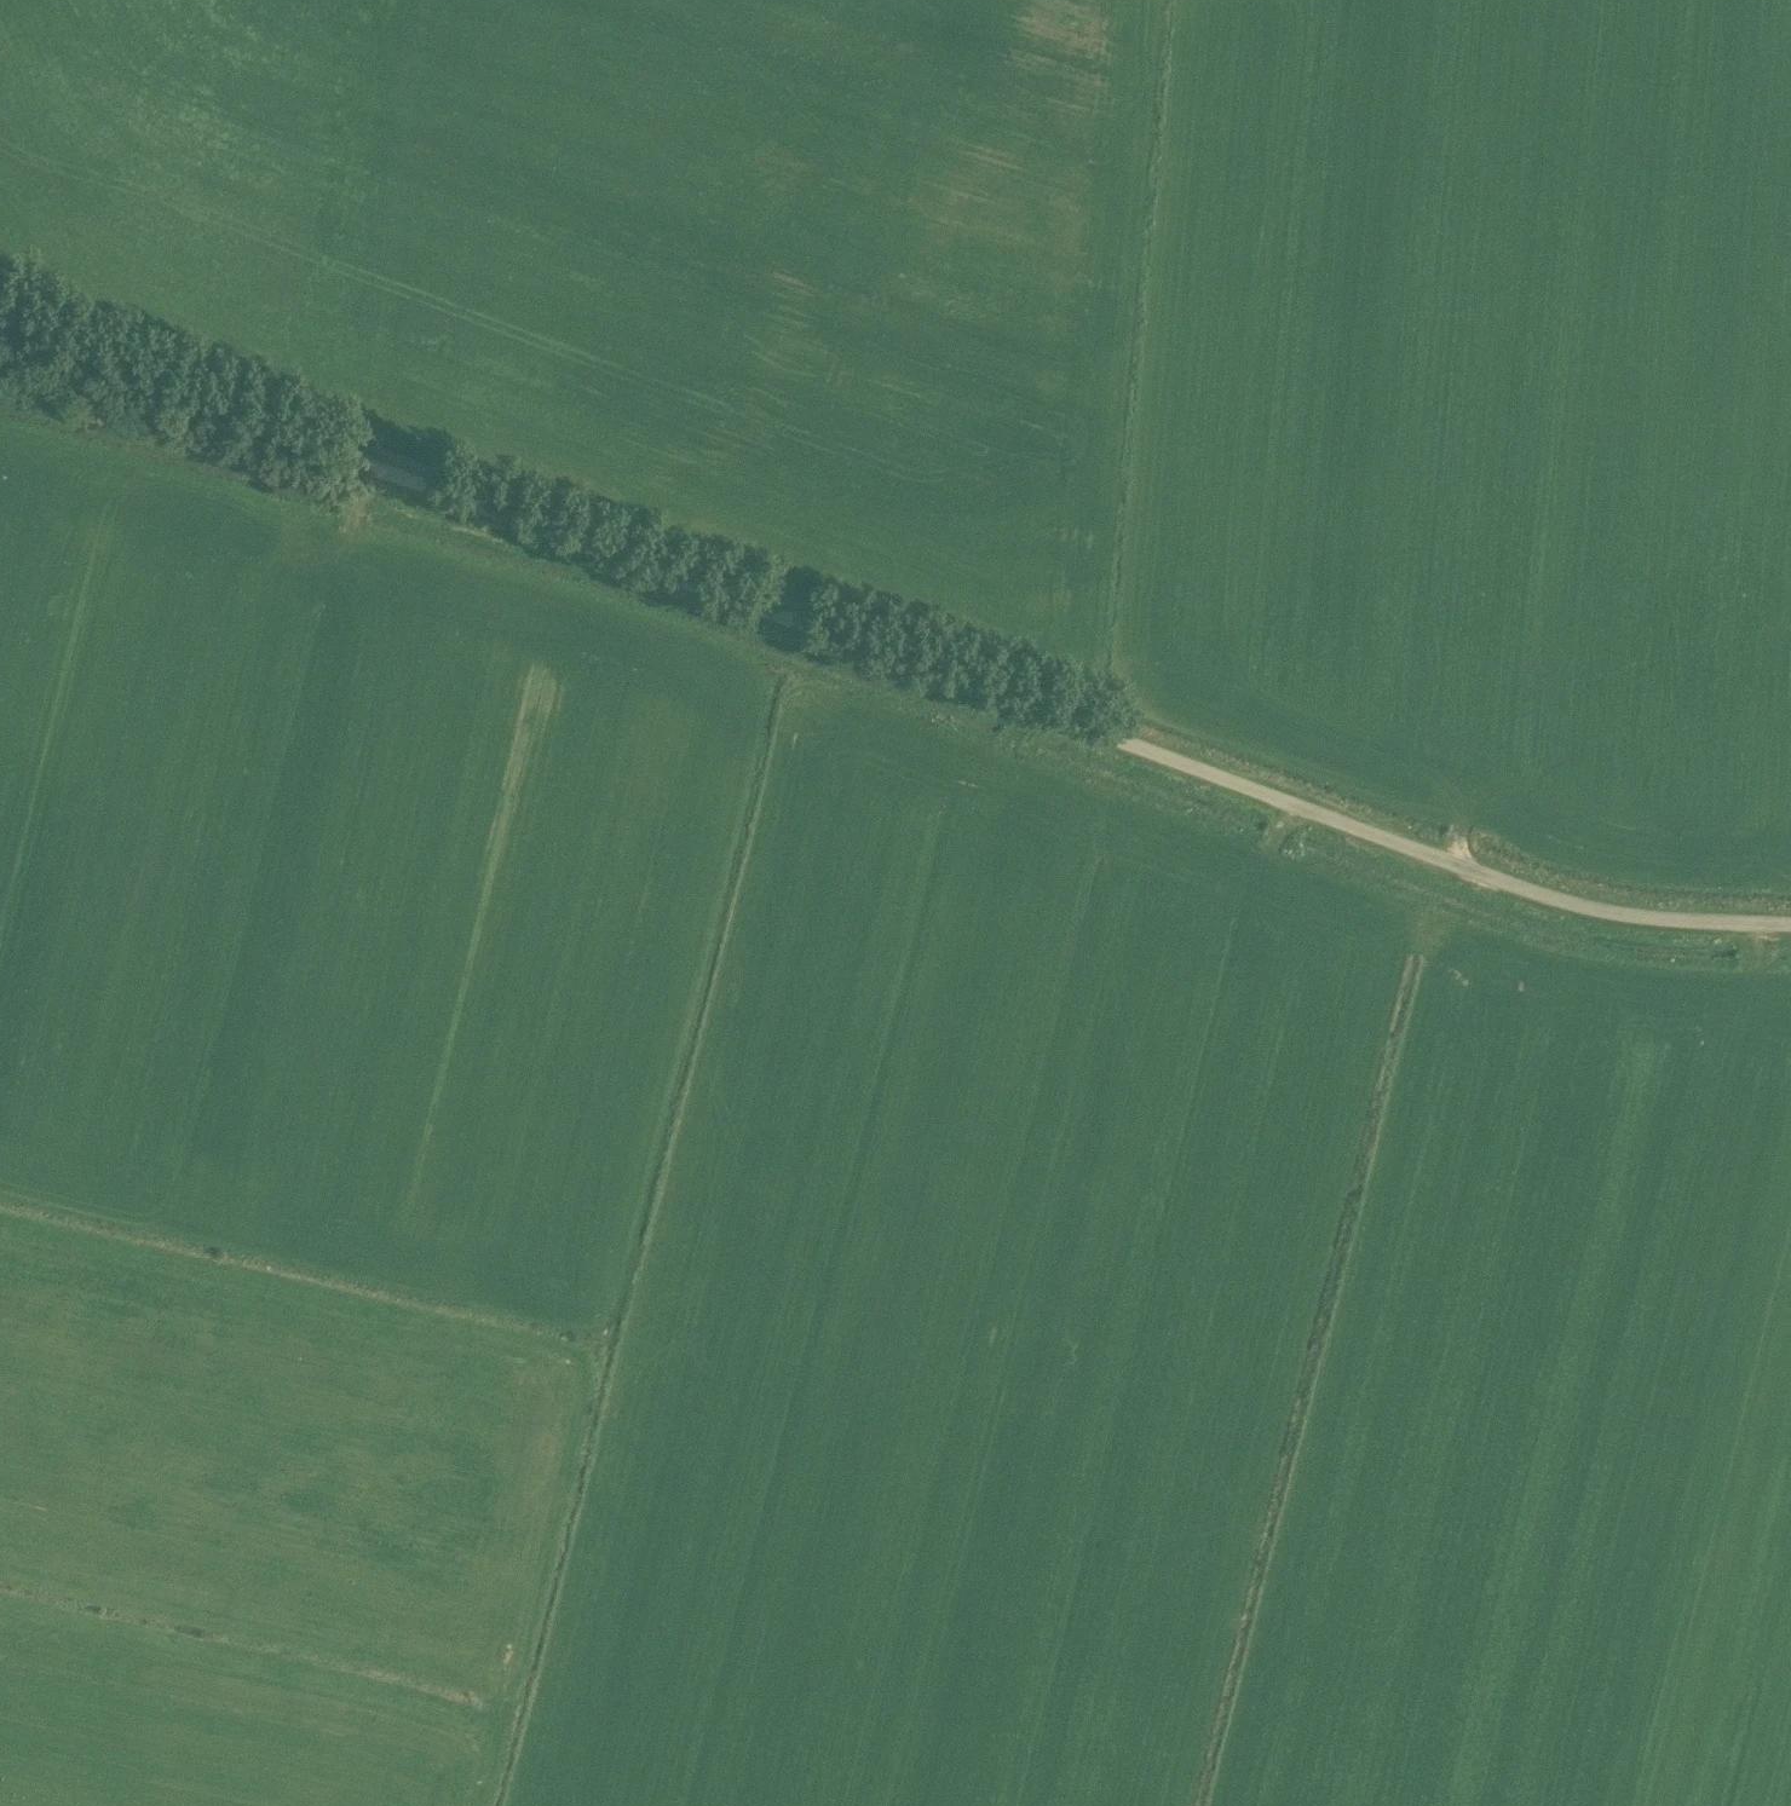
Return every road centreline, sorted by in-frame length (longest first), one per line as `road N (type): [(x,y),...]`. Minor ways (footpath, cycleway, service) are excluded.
road 1 (unclassified): [(1790,920),(1701,917),(1481,864),(136,380),(53,343),(0,306)]

